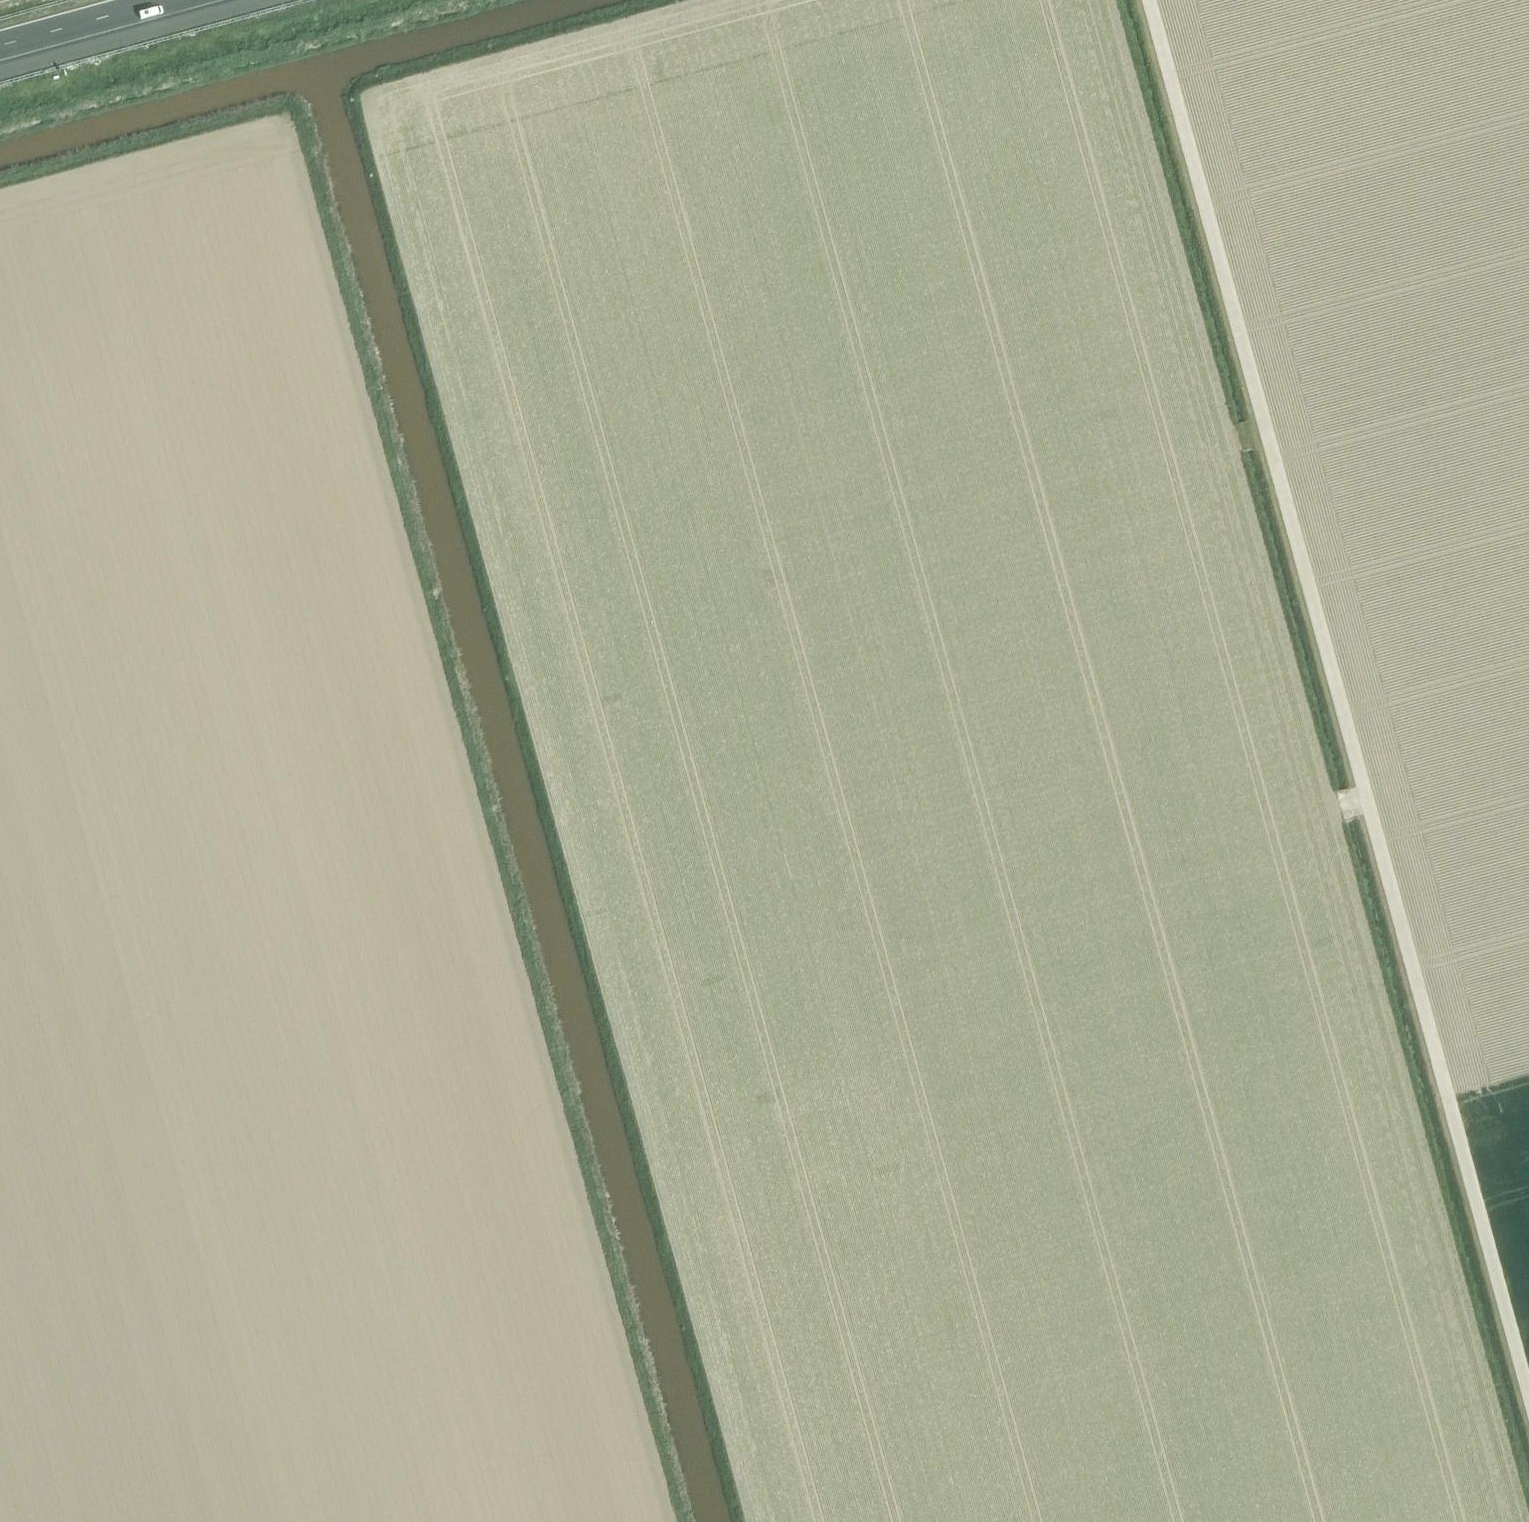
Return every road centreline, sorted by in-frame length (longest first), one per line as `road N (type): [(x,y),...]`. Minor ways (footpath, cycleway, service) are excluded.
road 1 (motorway): [(0,47),(170,0)]

